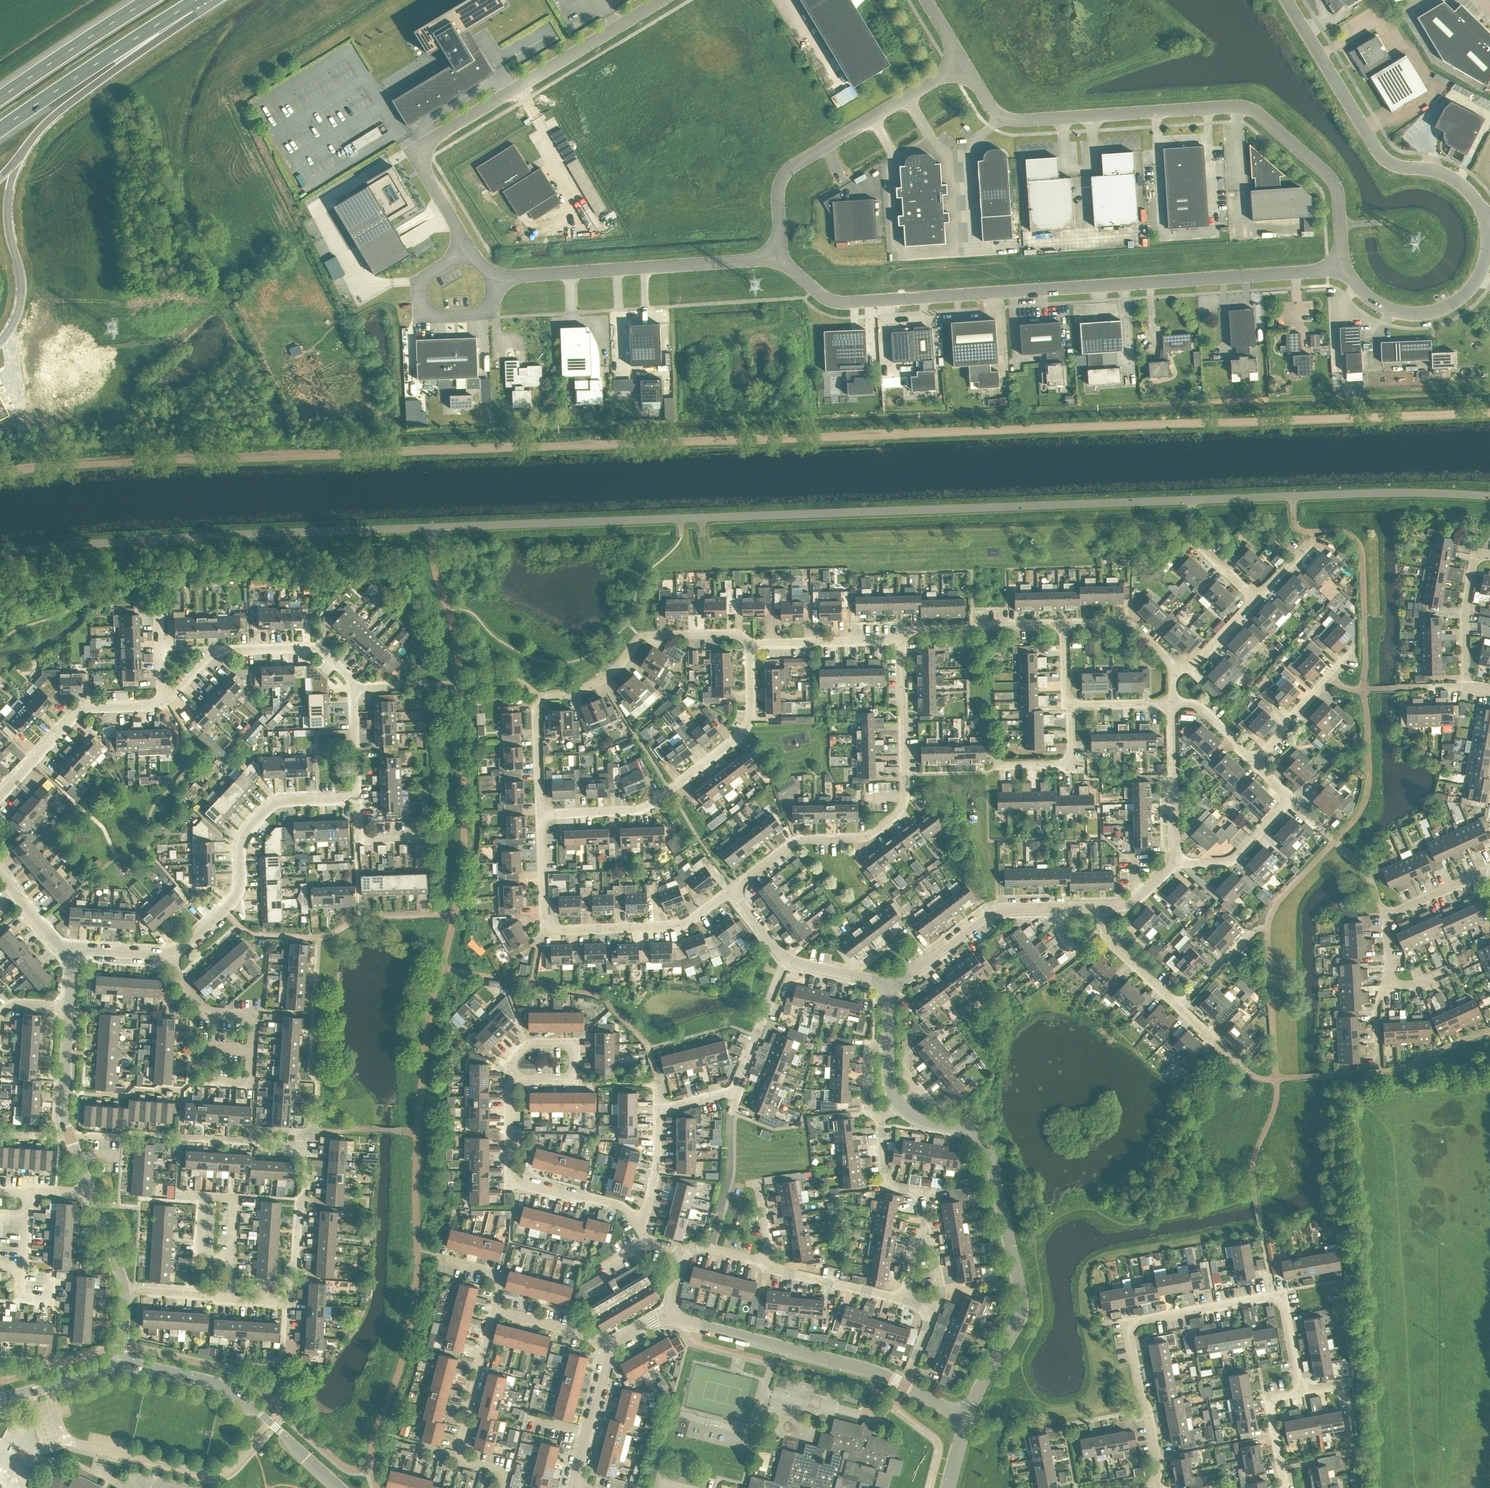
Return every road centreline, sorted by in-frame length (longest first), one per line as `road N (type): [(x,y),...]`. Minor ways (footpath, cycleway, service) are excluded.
road 1 (track): [(1489,411),(71,466),(0,478)]
road 2 (residential): [(780,258),(828,300),(846,303),(1343,270)]
road 3 (residential): [(963,62),(990,105),(1011,120),(1255,112),(1335,186),(1343,270)]
road 4 (residential): [(663,0),(430,145),(426,173),(468,250)]
road 5 (residential): [(966,1417),(1020,1318),(1019,1288),(986,1144),(969,1128),(917,1119),(899,1105)]
road 6 (residential): [(732,889),(795,841),(866,836),(902,807),(902,640)]
road 7 (residential): [(750,644),(751,712),(738,737),(642,809),(540,814)]
road 8 (residential): [(1487,222),(1457,182),(1378,152),(1286,0)]
road 9 (residential): [(1275,1296),(1131,1327),(1158,1466),(1153,1483)]
road 10 (residential): [(963,62),(786,173),(777,197),(780,258)]
road 11 (residential): [(499,277),(780,258)]
road 12 (residential): [(669,1318),(906,1385)]
road 13 (residential): [(538,699),(592,685),(645,637),(736,634),(750,644)]
road 14 (residential): [(172,954),(236,896),(243,837),(269,807),(318,799)]
road 15 (residential): [(510,1079),(510,1178),(618,1204),(635,1221)]
road 16 (motorway): [(16,161),(52,118),(188,5)]
road 17 (motorway): [(0,130),(188,5)]
road 18 (residential): [(167,699),(222,650),(315,648),(352,687)]
road 19 (residential): [(1343,270),(1383,307),(1403,315),(1439,312),(1479,275),(1487,222)]
road 20 (residential): [(307,1459),(221,1385),(122,1363)]
road 21 (residential): [(0,796),(81,711),(167,699)]
road 22 (residential): [(548,926),(679,925),(732,889)]
road 23 (residential): [(1059,908),(988,912),(889,983)]
road 24 (residential): [(499,277),(484,312),(427,316),(421,280),(468,250)]
road 25 (residential): [(69,1006),(62,1113),(88,1187)]
road 26 (motorway): [(147,0),(0,98)]
road 27 (residential): [(902,640),(922,628),(1064,623)]
road 28 (unclassified): [(285,1303),(307,1146)]
road 29 (residential): [(1171,703),(1174,861)]
road 30 (residential): [(1291,799),(1366,872),(1386,916)]
road 31 (residential): [(457,1459),(493,1311)]
road 32 (residential): [(750,644),(902,640)]
road 33 (residential): [(1253,762),(1352,653)]
road 34 (residential): [(232,1254),(235,1198),(201,1196),(197,1252)]
road 35 (residential): [(172,954),(178,978),(204,1009),(251,1018),(251,1050)]
road 36 (residential): [(1174,861),(1231,860),(1291,799)]
road 37 (residential): [(1489,556),(1472,566),(1465,687)]
road 38 (residential): [(787,959),(737,1089)]
road 39 (residential): [(768,1267),(903,1301)]
road 40 (residential): [(1101,907),(1106,939),(1178,1007)]
road 41 (residential): [(1064,623),(1128,624),(1172,672)]
road 42 (residential): [(1070,706),(1072,763),(1000,765)]
road 43 (residential): [(607,1352),(581,1333),(493,1311)]
road 44 (residential): [(1300,1391),(1269,1399),(1285,1487)]

